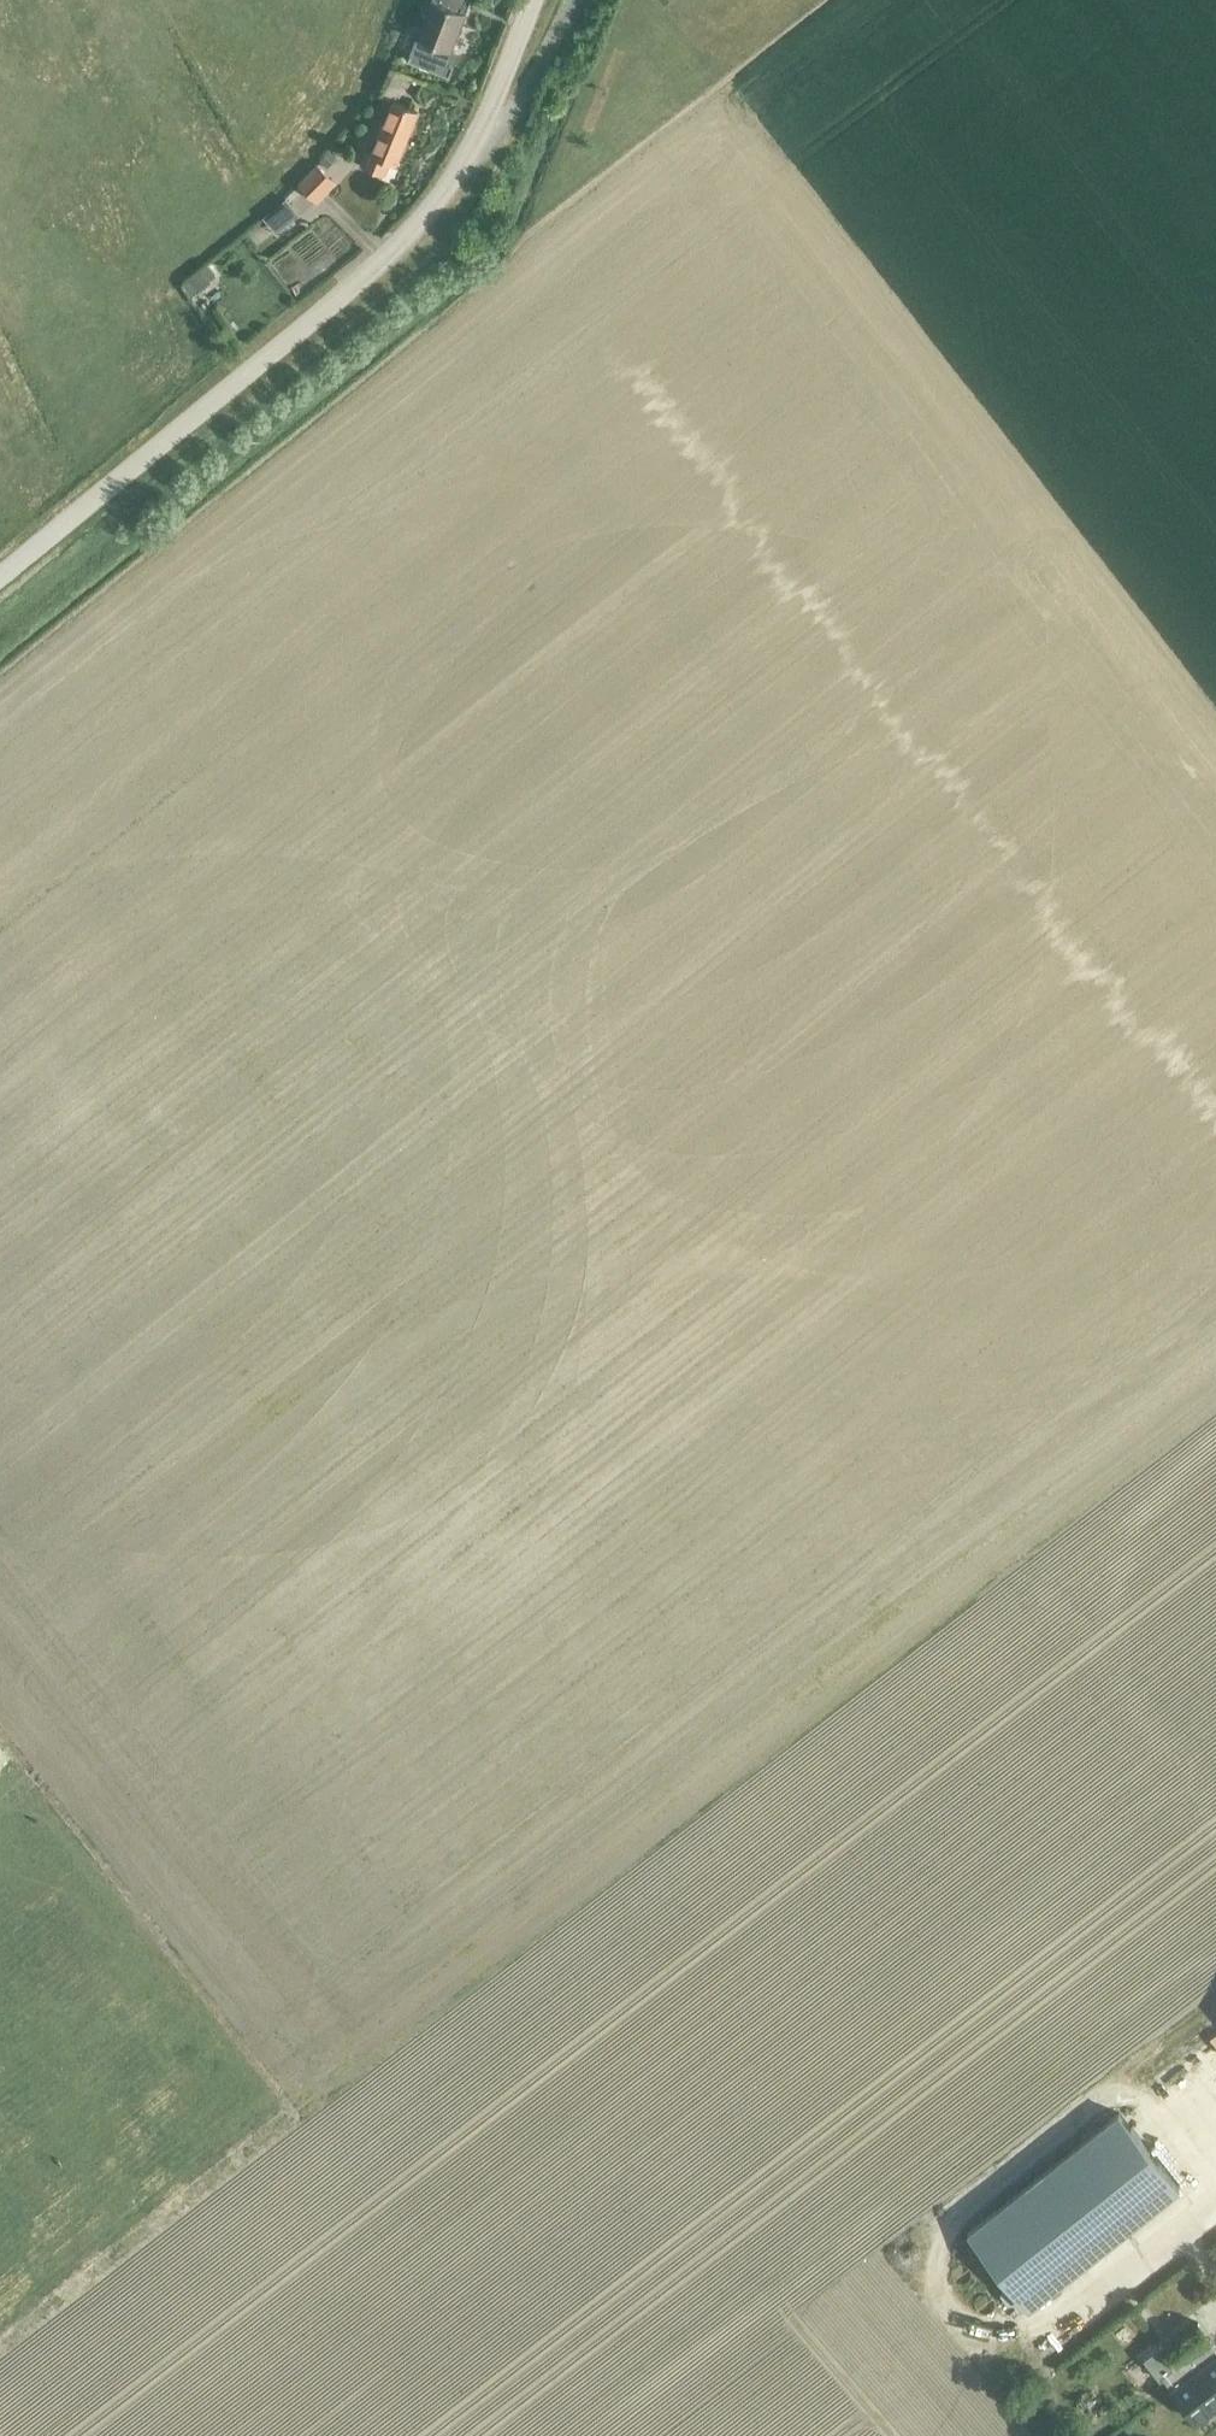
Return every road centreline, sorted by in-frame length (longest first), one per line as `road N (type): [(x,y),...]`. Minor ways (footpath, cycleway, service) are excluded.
road 1 (unclassified): [(0,578),(214,405),(412,229),(466,154),(531,0)]

